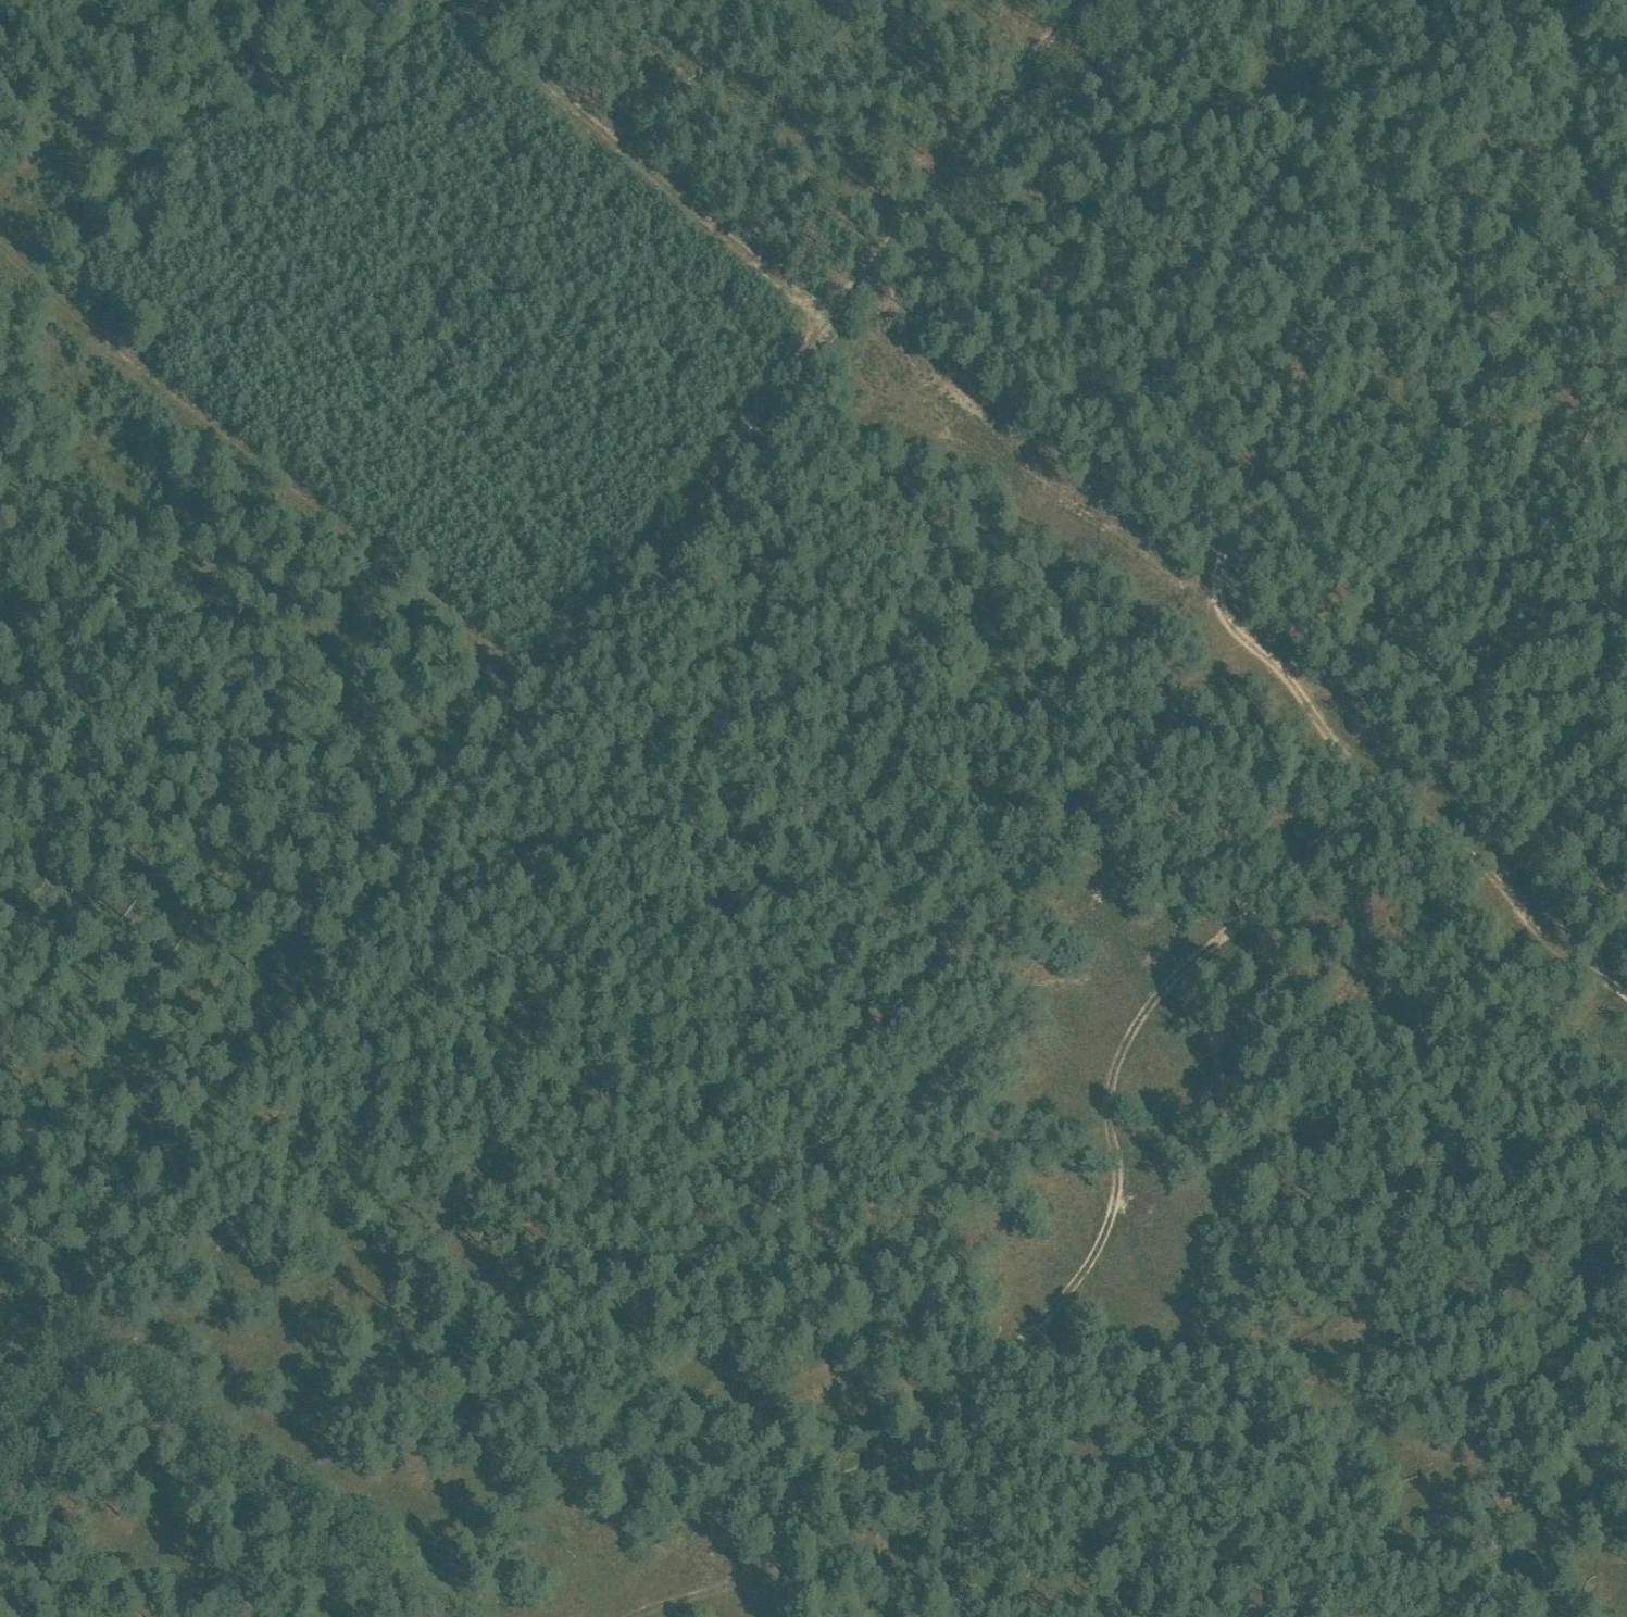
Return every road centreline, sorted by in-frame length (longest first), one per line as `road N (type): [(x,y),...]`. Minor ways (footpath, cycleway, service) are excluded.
road 1 (track): [(1626,996),(1540,936),(1455,829),(1338,749),(1283,669),(1215,606),(1217,557),(1458,0)]
road 2 (track): [(1357,767),(1297,863),(1170,979),(1133,1024),(1108,1110),(1122,1166),(1116,1201),(1094,1255)]

